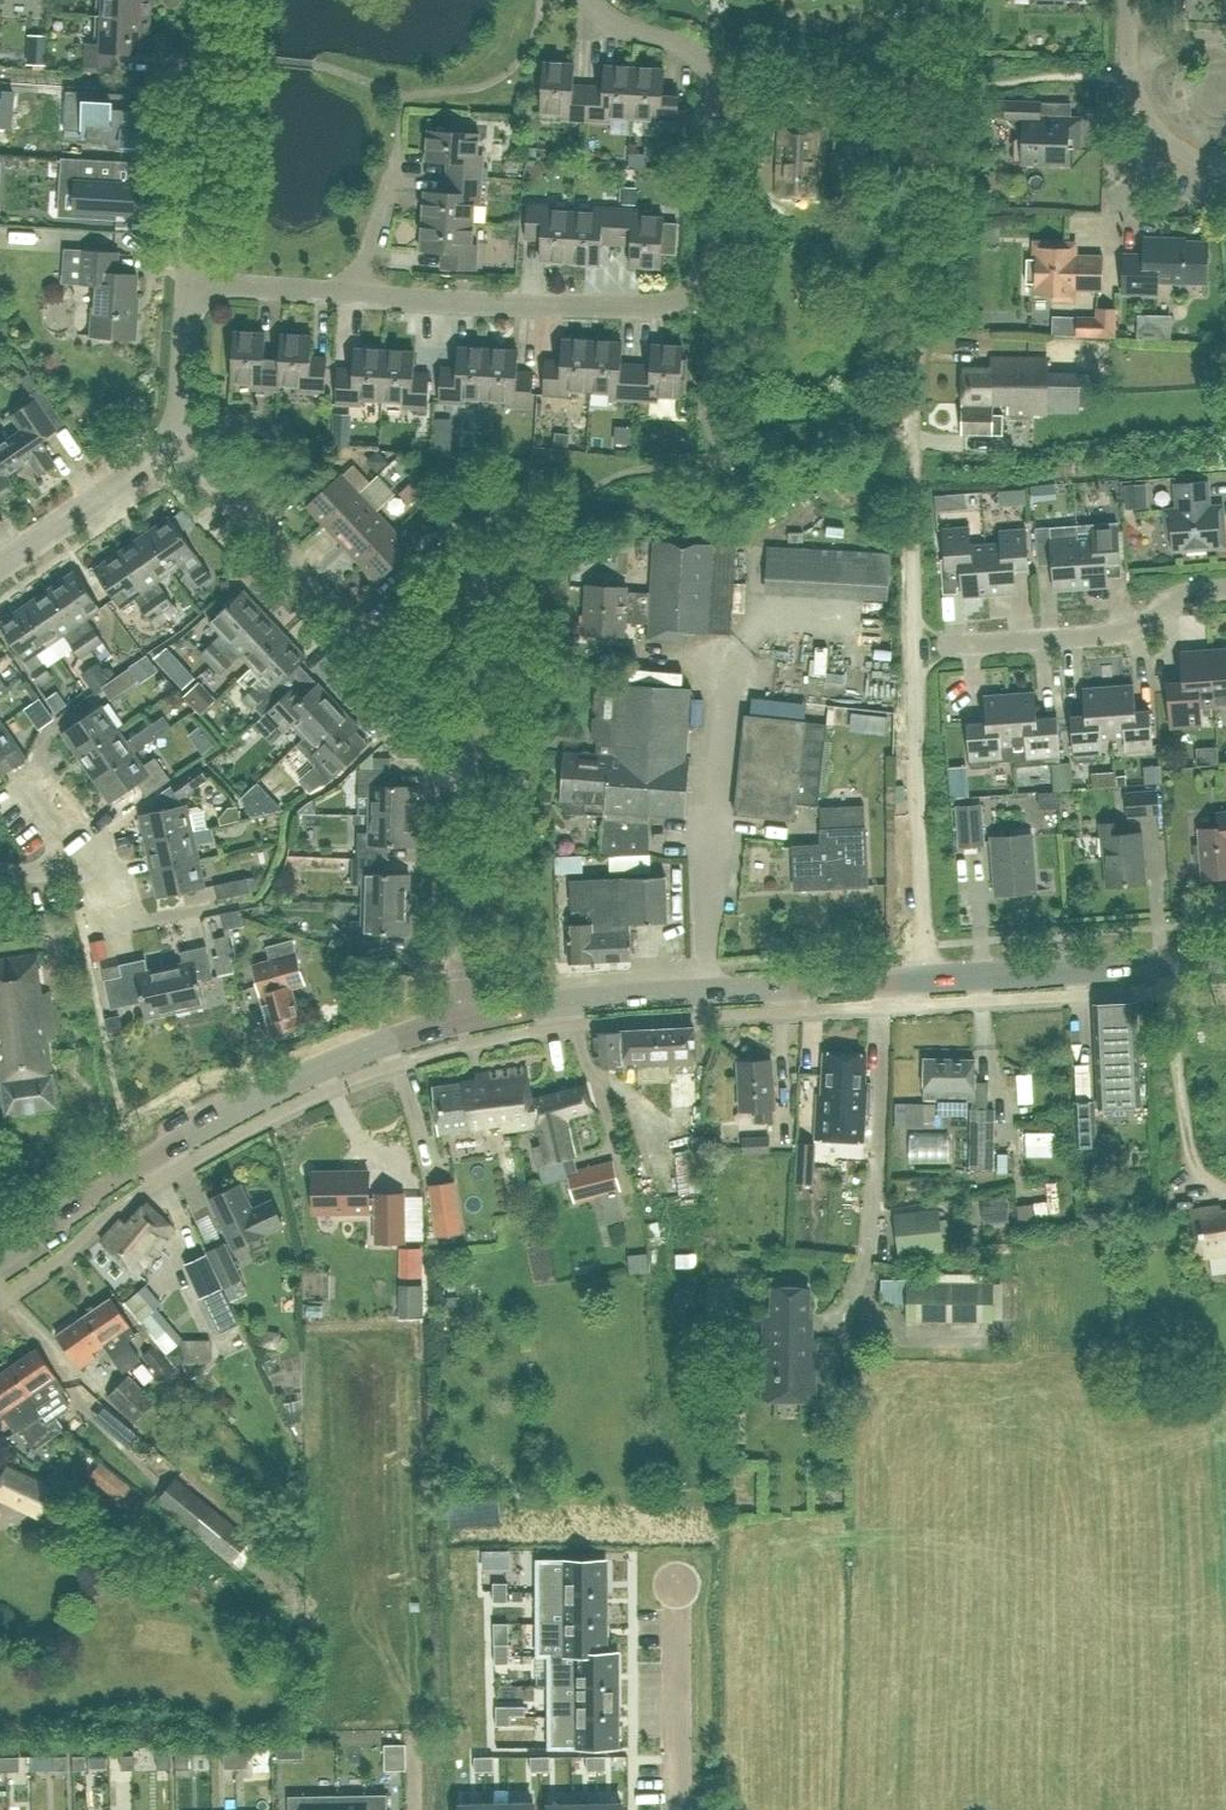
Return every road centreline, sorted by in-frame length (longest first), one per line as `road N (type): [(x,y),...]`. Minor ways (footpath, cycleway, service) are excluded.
road 1 (residential): [(924,977),(913,437),(931,0)]
road 2 (residential): [(590,0),(609,23),(688,45),(713,78),(710,249),(691,293),(653,306),(481,303),(190,283)]
road 3 (residential): [(465,1018),(463,750),(227,498),(182,438)]
road 4 (secondary): [(0,1256),(274,1086),(465,1018)]
road 5 (secondary): [(465,1018),(641,994),(924,977)]
road 6 (secondary): [(924,977),(1225,957)]
road 7 (residential): [(952,642),(1140,636),(1183,595),(1225,594)]
road 8 (residential): [(190,283),(207,0)]
road 9 (residential): [(676,1809),(678,1581)]
road 10 (residential): [(1225,172),(1145,134),(1134,0)]
road 11 (residential): [(0,566),(182,438)]
road 12 (residential): [(182,438),(190,283)]

